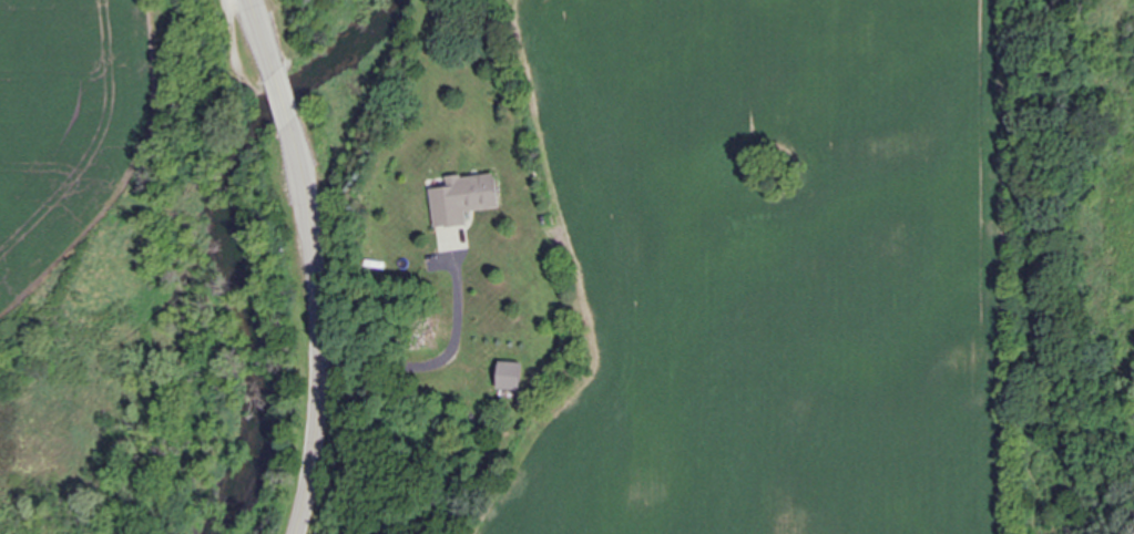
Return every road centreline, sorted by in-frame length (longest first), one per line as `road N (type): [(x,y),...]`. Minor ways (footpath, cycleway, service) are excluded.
road 1 (tertiary): [(306,533),(338,463),(326,315),(290,125)]

